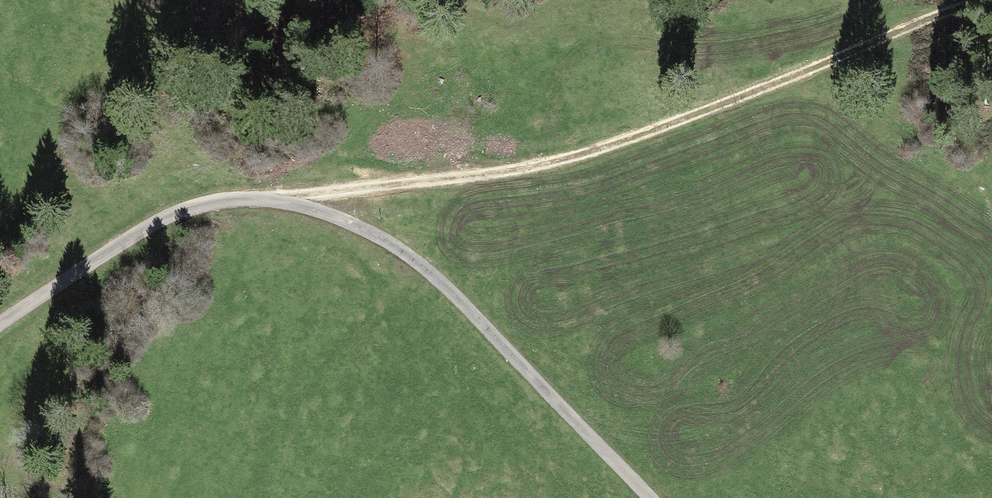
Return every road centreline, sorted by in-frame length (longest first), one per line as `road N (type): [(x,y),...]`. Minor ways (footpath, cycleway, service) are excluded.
road 1 (track): [(280,201),(572,158),(991,8)]
road 2 (track): [(280,201),(351,222),(419,264),(655,497)]
road 3 (track): [(0,325),(174,213),(225,201),(280,201)]

